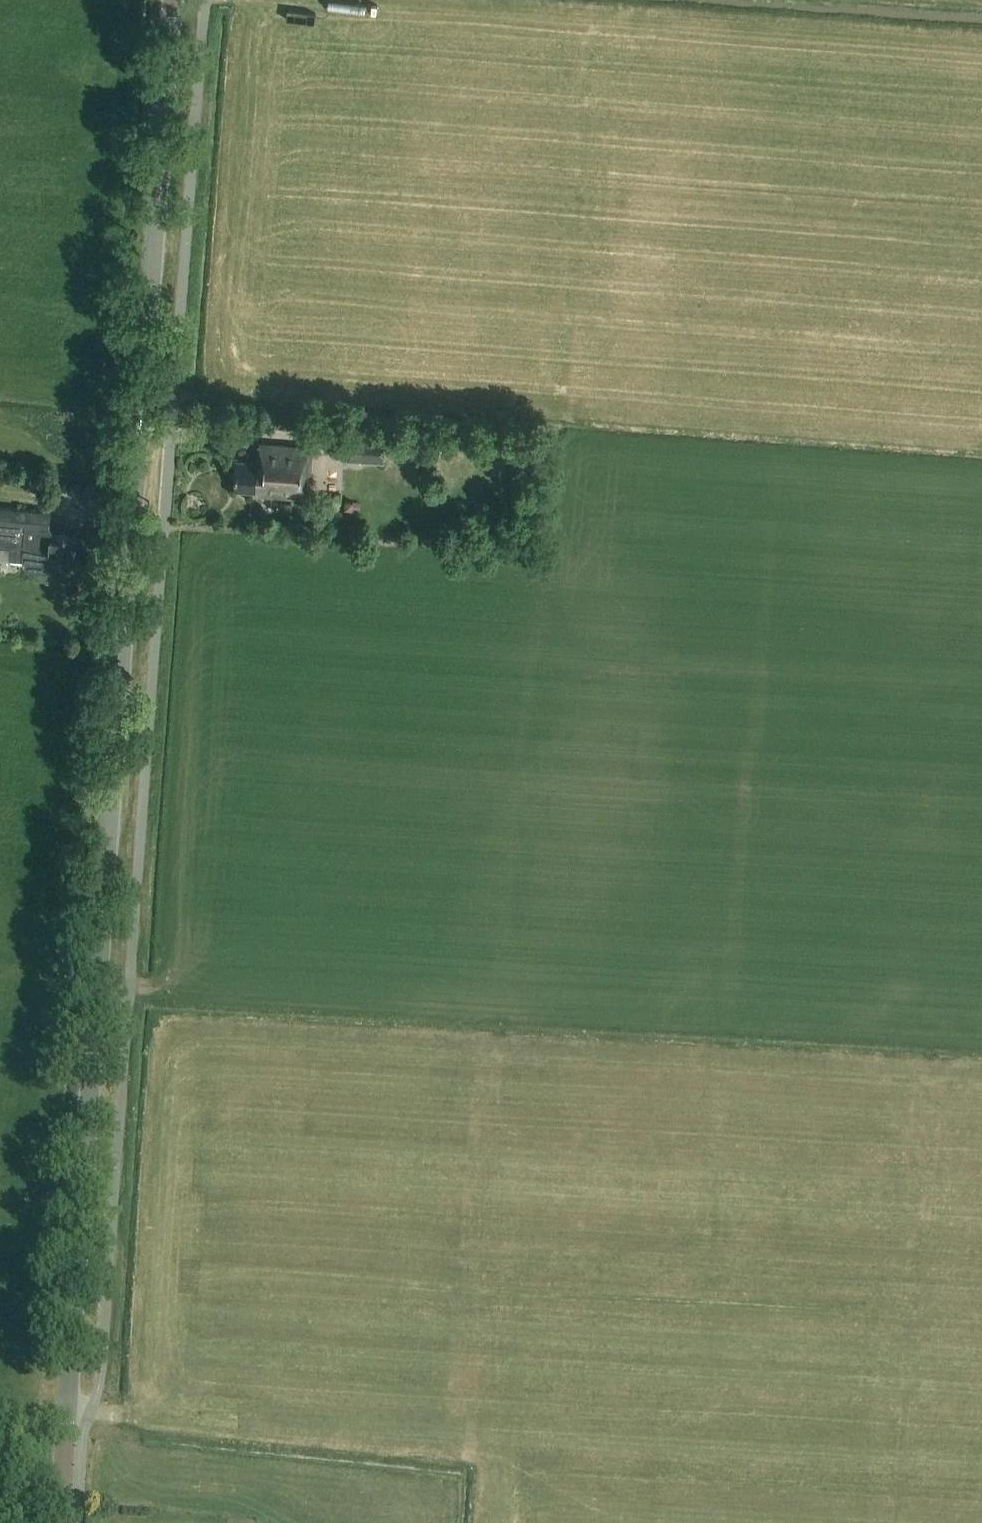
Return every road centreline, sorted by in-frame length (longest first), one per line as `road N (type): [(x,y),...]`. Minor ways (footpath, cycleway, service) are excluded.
road 1 (tertiary): [(59,1522),(173,0)]
road 2 (track): [(981,41),(350,0)]

